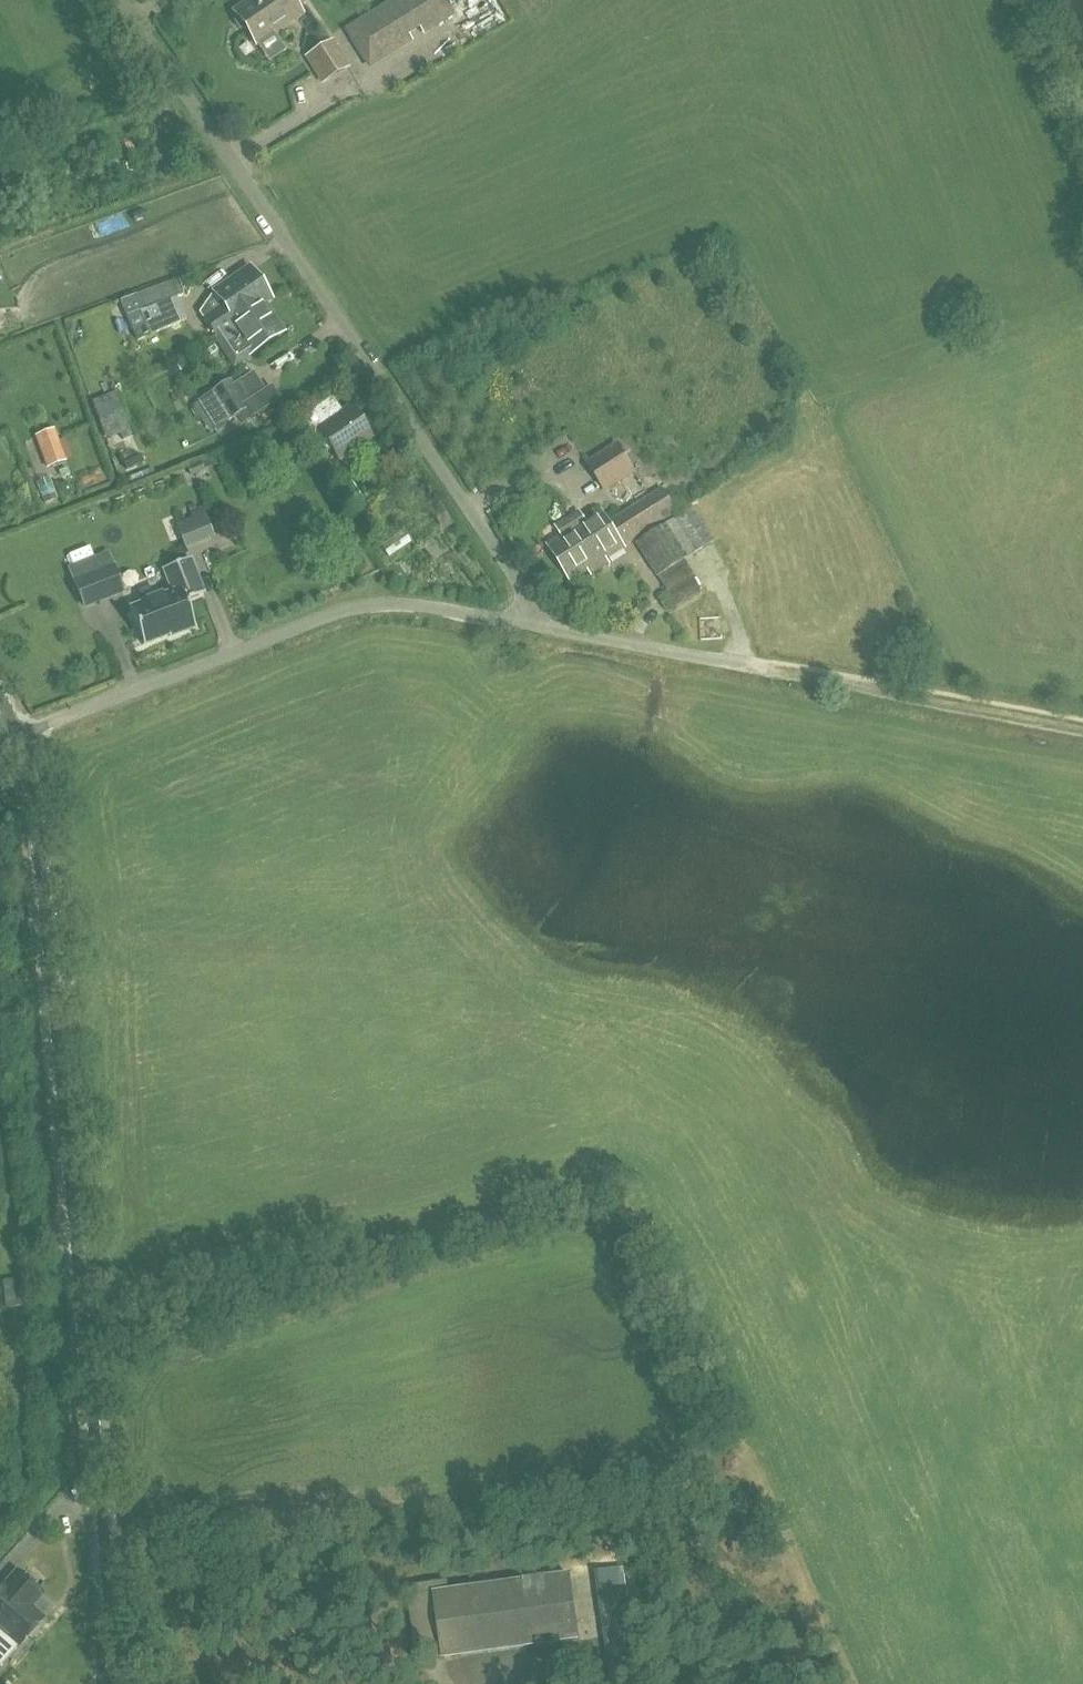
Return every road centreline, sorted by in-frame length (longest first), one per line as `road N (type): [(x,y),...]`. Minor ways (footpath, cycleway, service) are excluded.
road 1 (unclassified): [(117,1683),(30,784),(16,733)]
road 2 (unclassified): [(521,621),(519,586),(121,0)]
road 3 (unclassified): [(16,733),(348,609),(419,604),(521,621)]
road 4 (track): [(1082,728),(742,664)]
road 5 (unclassified): [(742,664),(521,621)]

